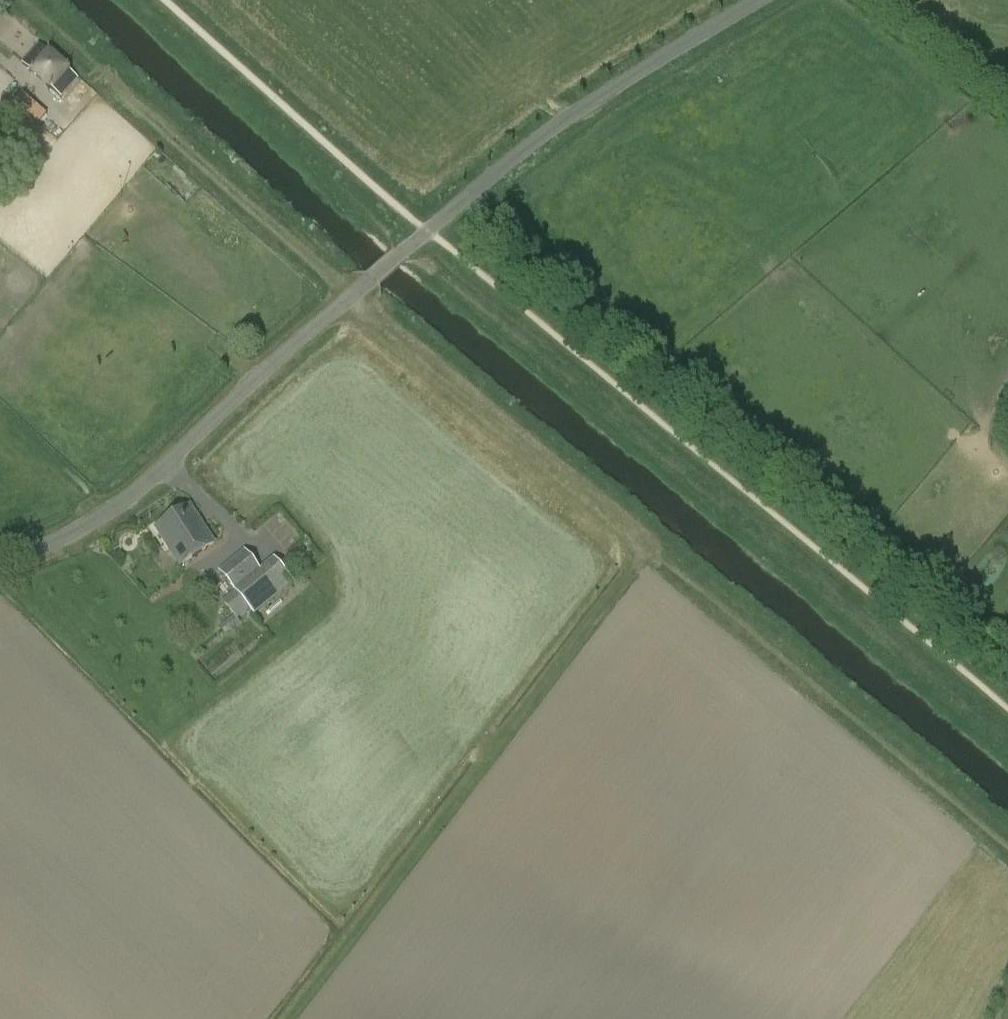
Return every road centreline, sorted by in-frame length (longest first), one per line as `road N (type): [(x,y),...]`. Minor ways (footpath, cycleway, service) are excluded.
road 1 (unclassified): [(0,561),(93,519),(568,116),(750,0)]
road 2 (track): [(356,295),(1007,842)]
road 3 (track): [(650,544),(287,1018)]
road 4 (unclassified): [(1007,99),(884,0)]

